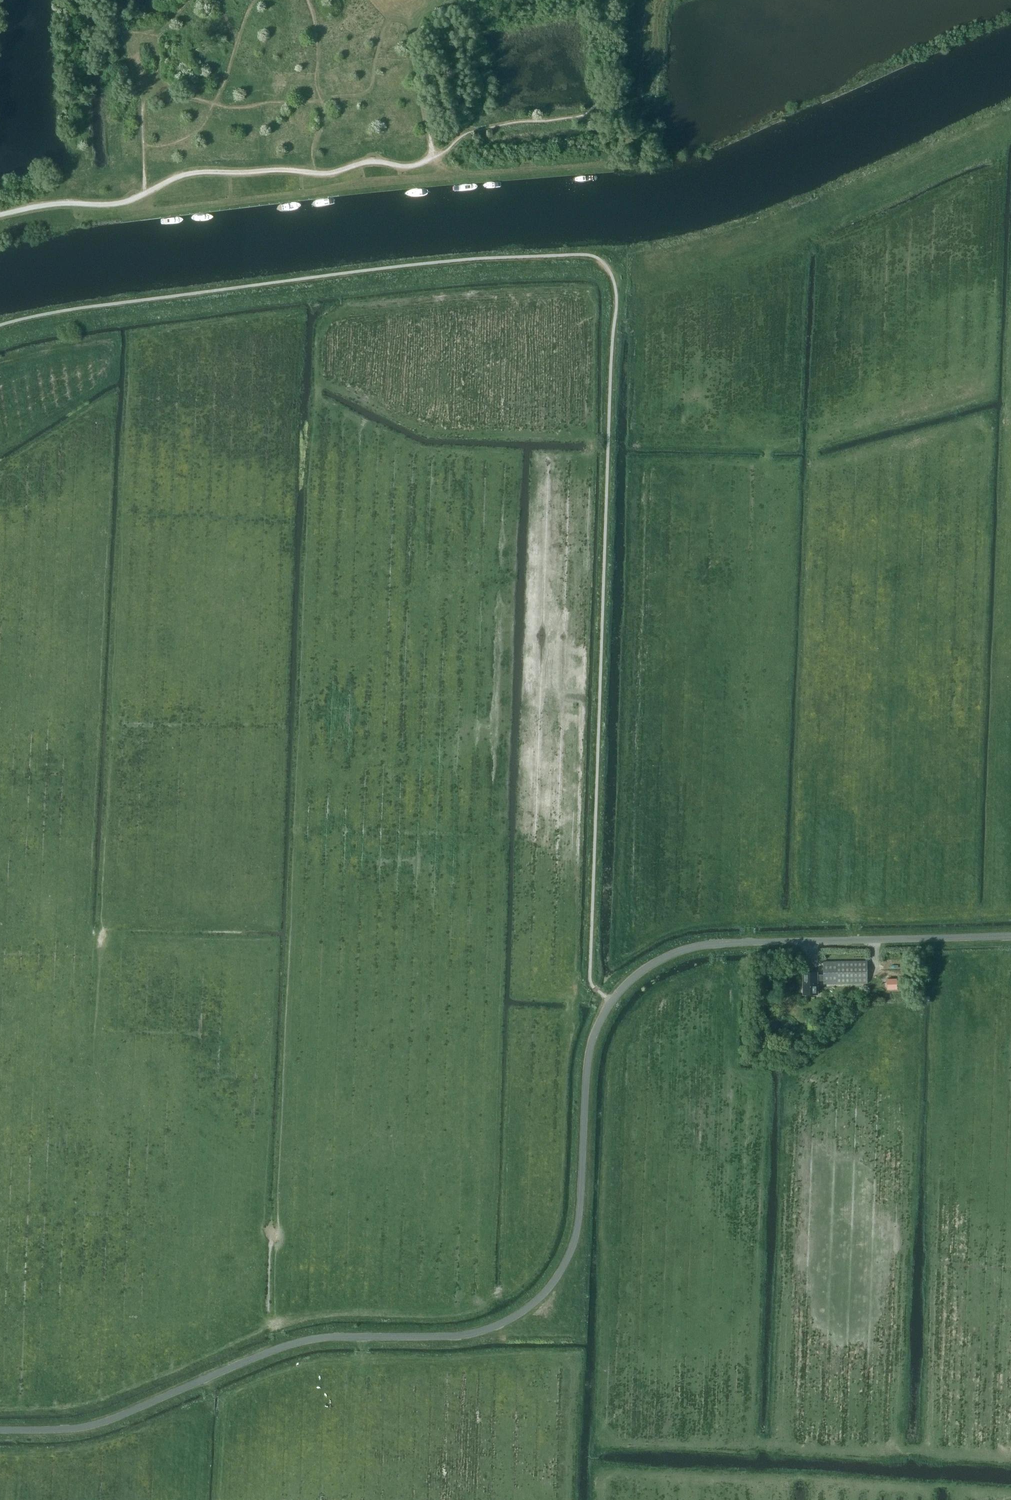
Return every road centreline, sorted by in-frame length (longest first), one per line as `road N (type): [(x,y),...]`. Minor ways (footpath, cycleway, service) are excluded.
road 1 (unclassified): [(0,1431),(83,1430),(316,1342),(467,1341),(530,1309),(572,1246),(586,1064),(610,1002)]
road 2 (unclassified): [(1010,936),(706,945),(658,960),(610,1002)]

